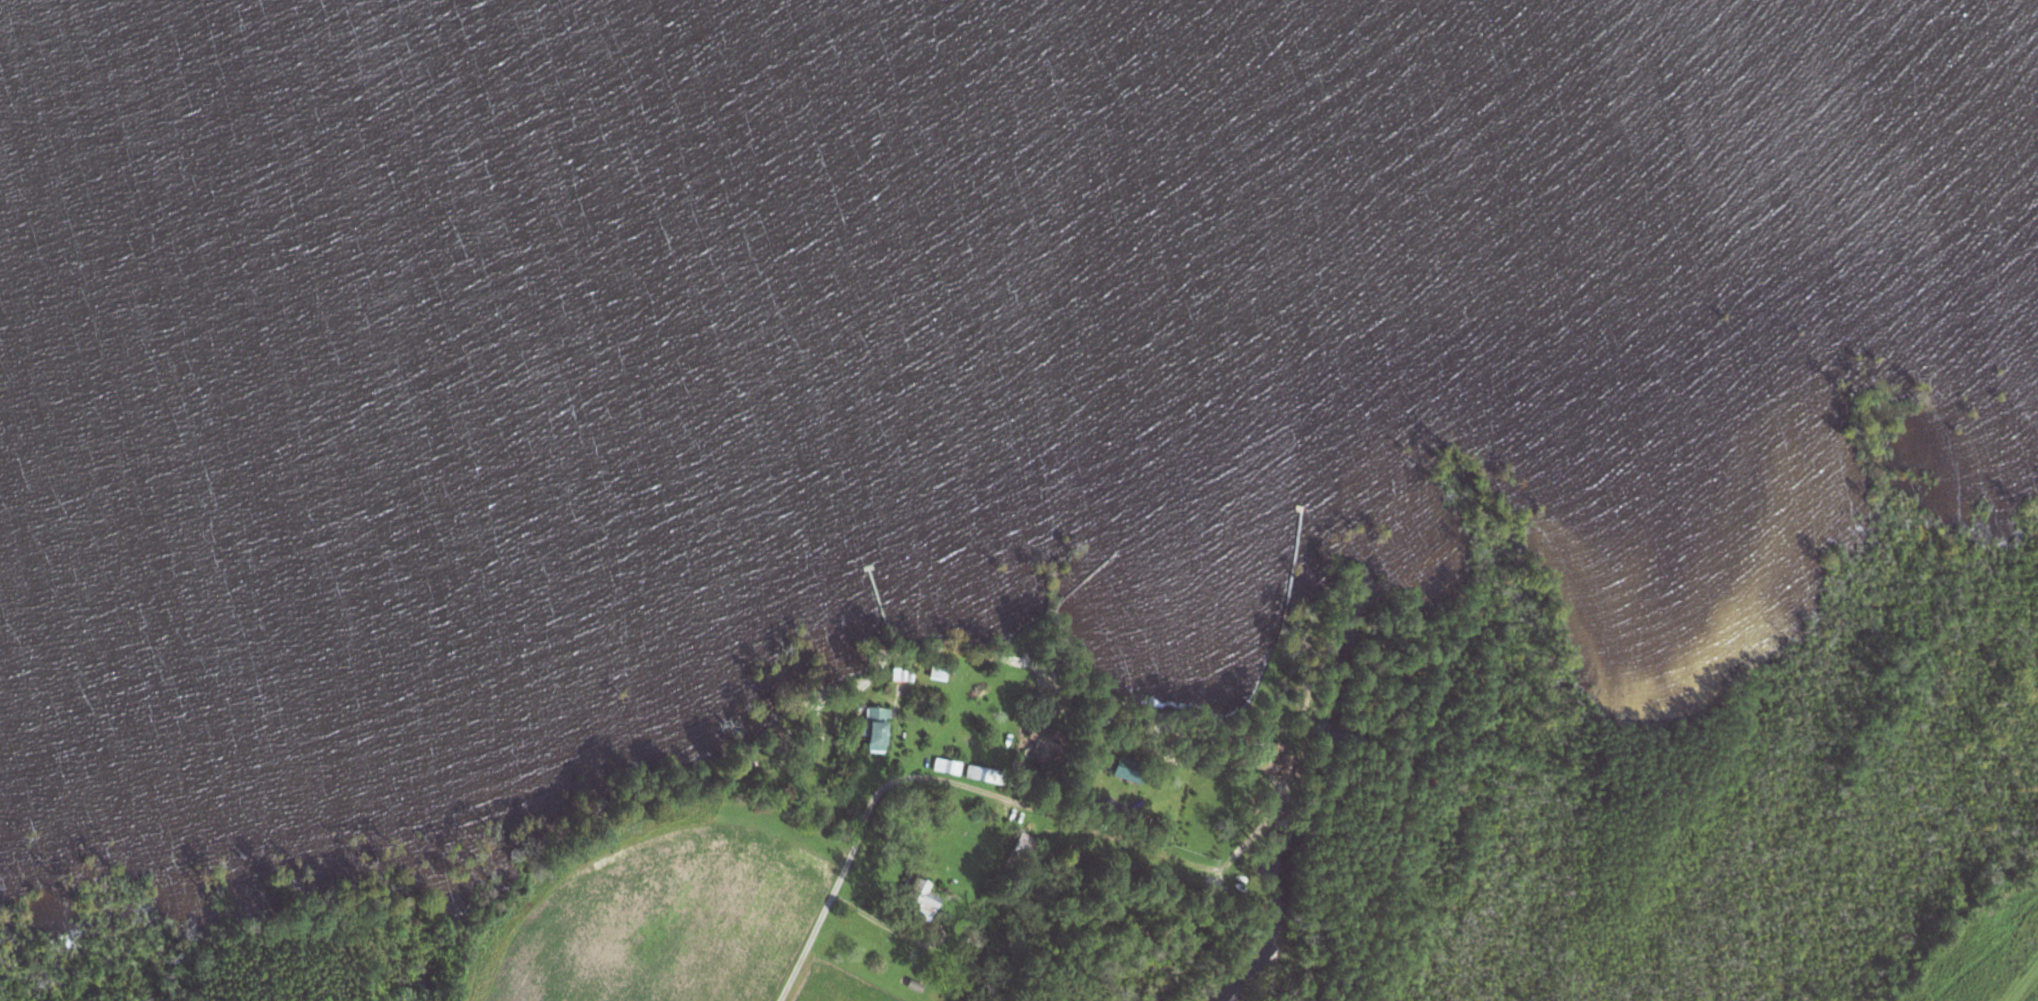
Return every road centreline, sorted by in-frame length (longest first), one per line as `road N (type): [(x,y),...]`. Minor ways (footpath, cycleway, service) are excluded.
road 1 (residential): [(782,1000),(875,802),(897,780),(967,788),(1111,836)]

